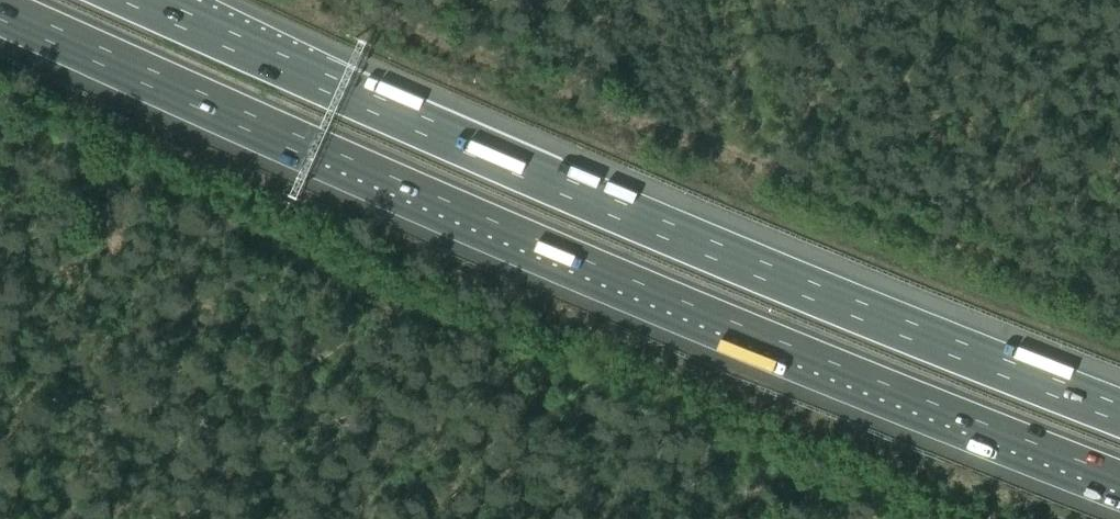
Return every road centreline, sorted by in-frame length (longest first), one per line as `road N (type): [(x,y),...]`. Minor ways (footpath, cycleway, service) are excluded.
road 1 (motorway): [(0,13),(791,357),(1119,486)]
road 2 (motorway): [(1119,413),(608,206),(146,0)]

